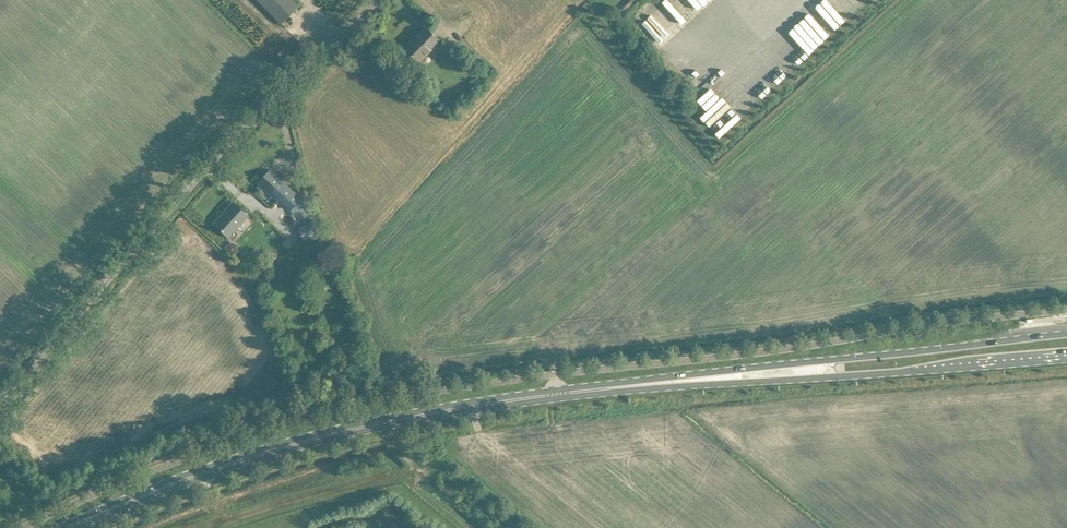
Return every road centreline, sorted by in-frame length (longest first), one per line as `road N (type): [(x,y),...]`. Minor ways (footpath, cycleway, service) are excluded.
road 1 (primary): [(84,519),(206,471),(393,418),(721,378)]
road 2 (unclassified): [(0,401),(270,101),(374,0)]
road 3 (primary): [(1066,334),(848,355),(721,378)]
road 4 (primary): [(721,378),(1066,357)]

